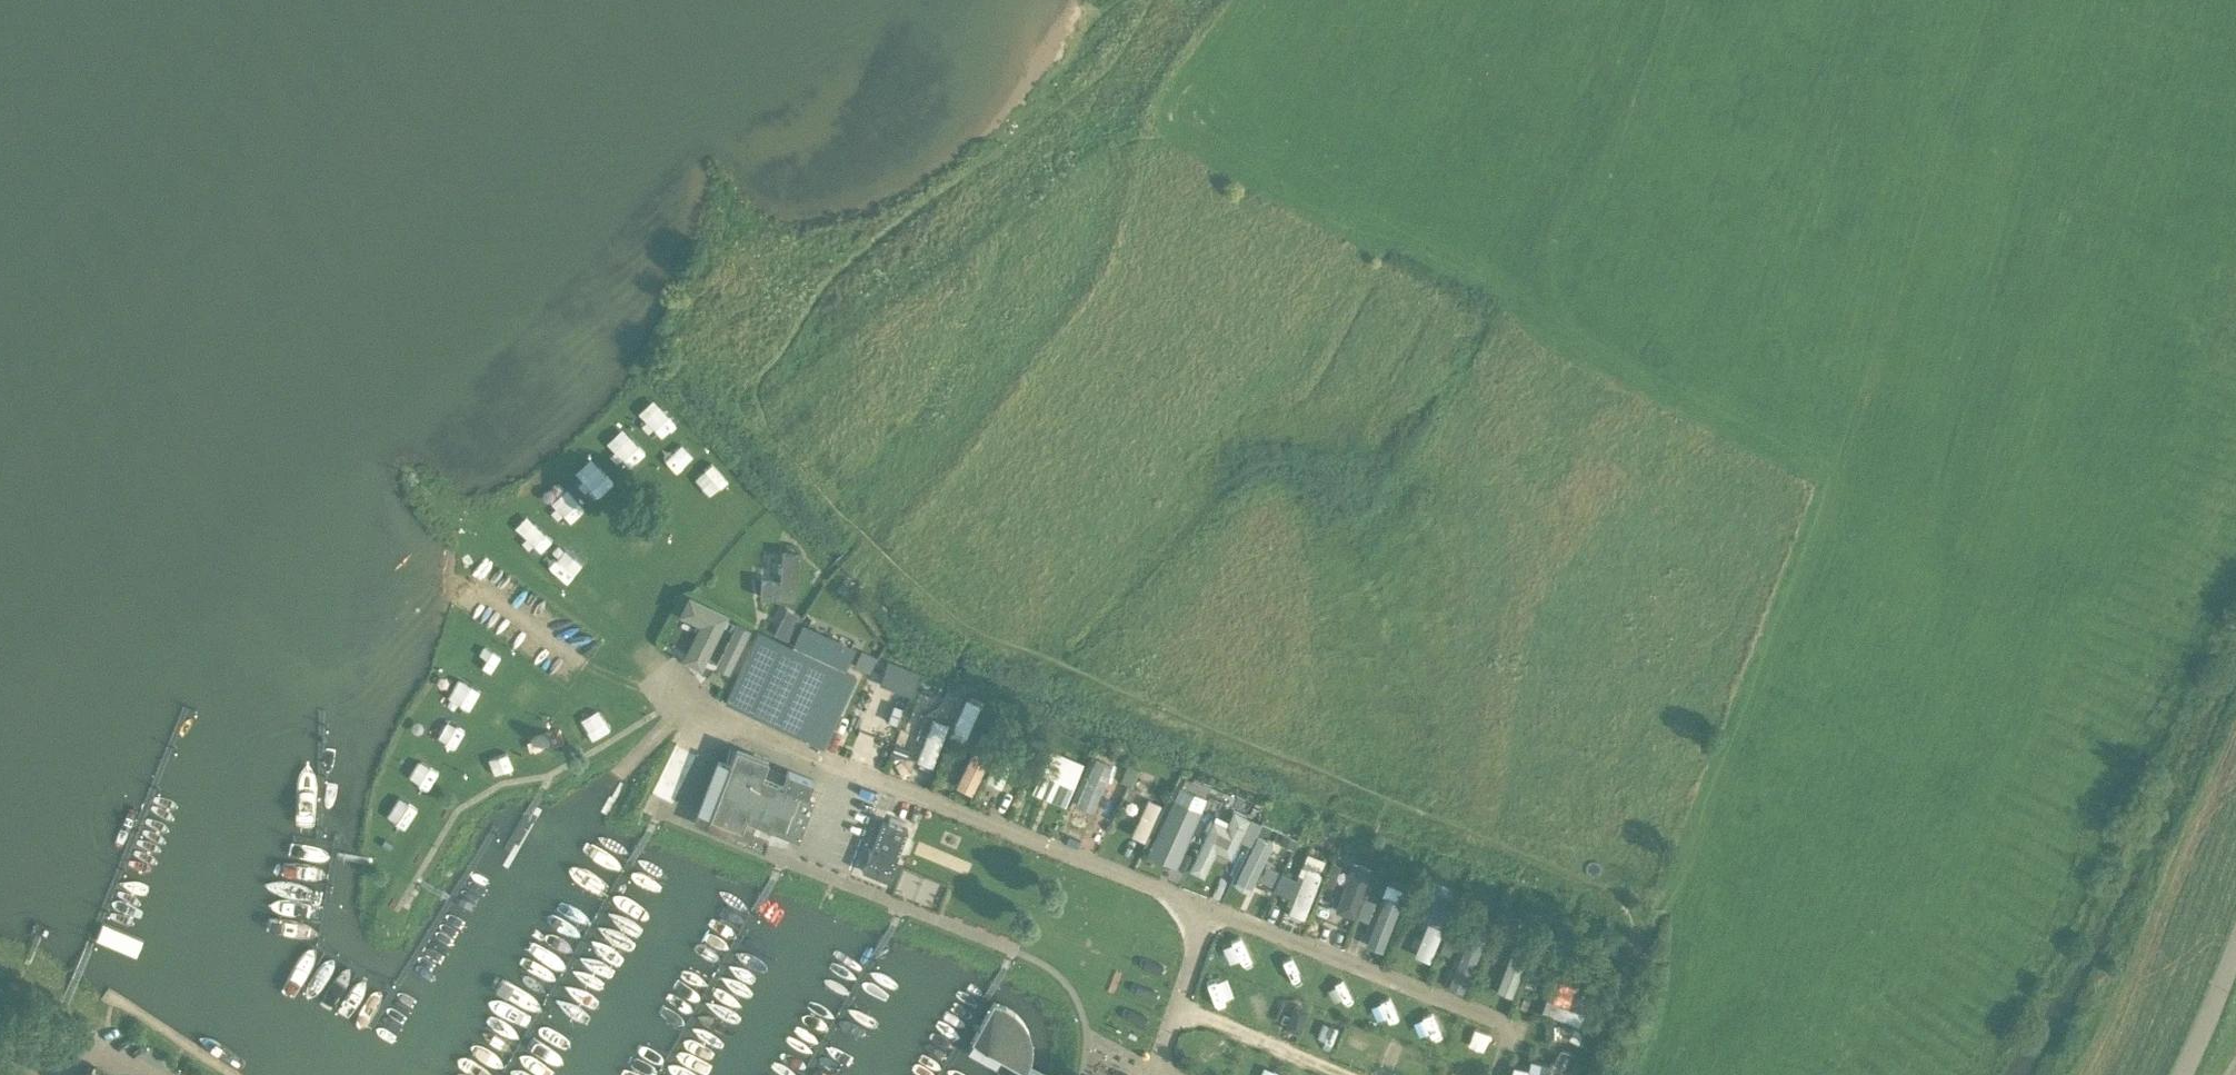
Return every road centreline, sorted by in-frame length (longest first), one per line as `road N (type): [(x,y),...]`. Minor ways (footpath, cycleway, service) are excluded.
road 1 (residential): [(2181,1074),(2235,947)]

